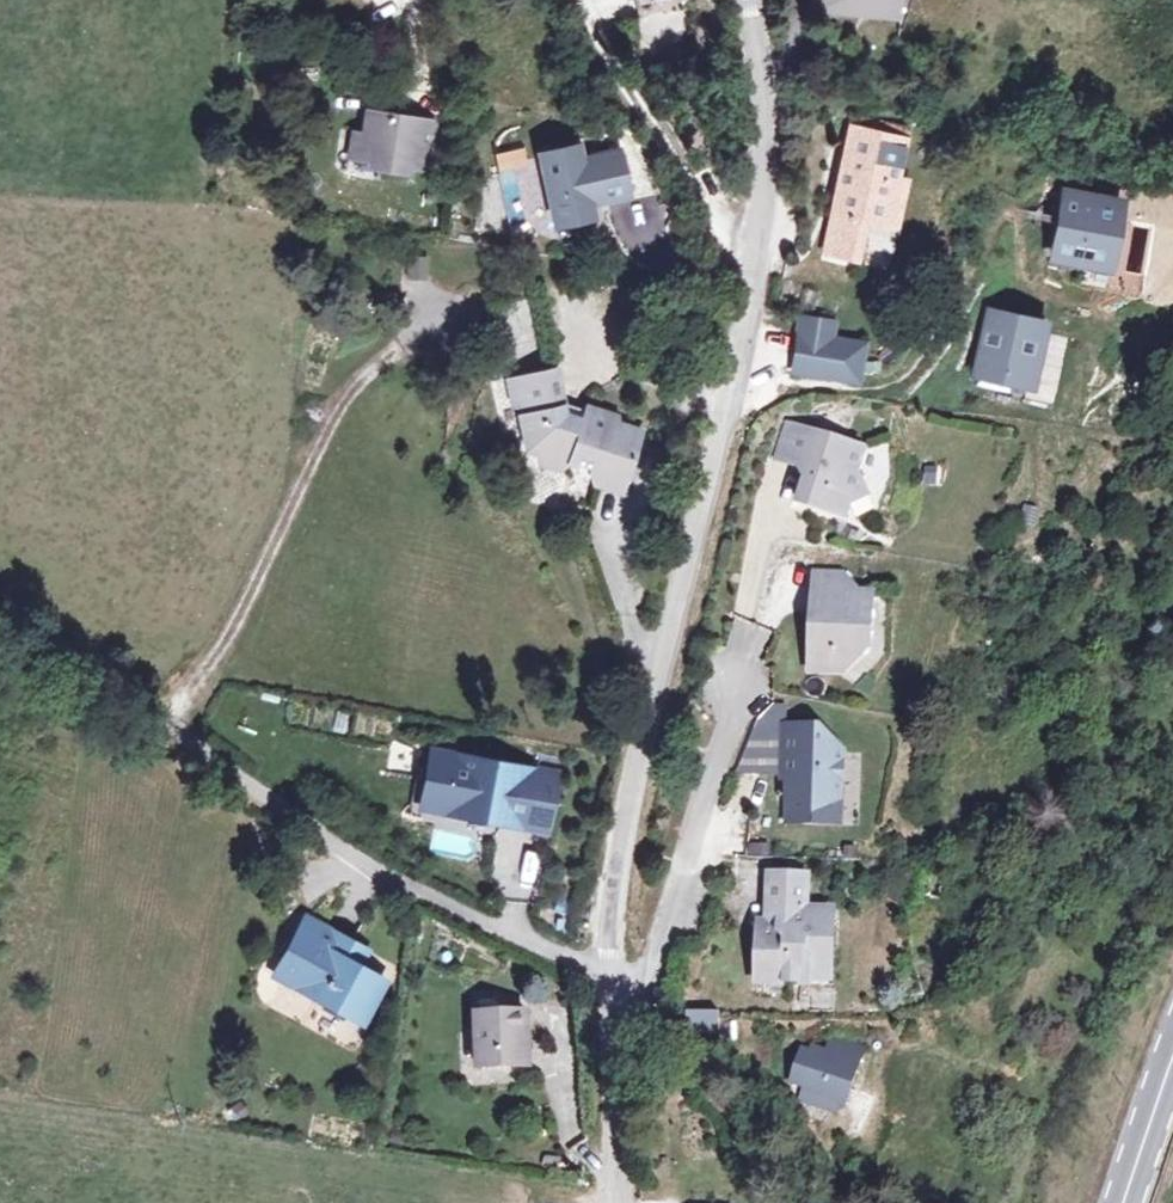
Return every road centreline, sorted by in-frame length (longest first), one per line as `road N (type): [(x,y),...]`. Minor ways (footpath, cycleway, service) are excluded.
road 1 (unclassified): [(601,980),(604,879),(706,508),(744,331),(758,200),(742,0)]
road 2 (residential): [(737,654),(721,681),(688,841),(651,965),(601,980)]
road 3 (unclassified): [(616,1202),(601,980)]
road 4 (track): [(160,732),(0,618)]
road 5 (secondary): [(1125,1202),(1172,1061)]

